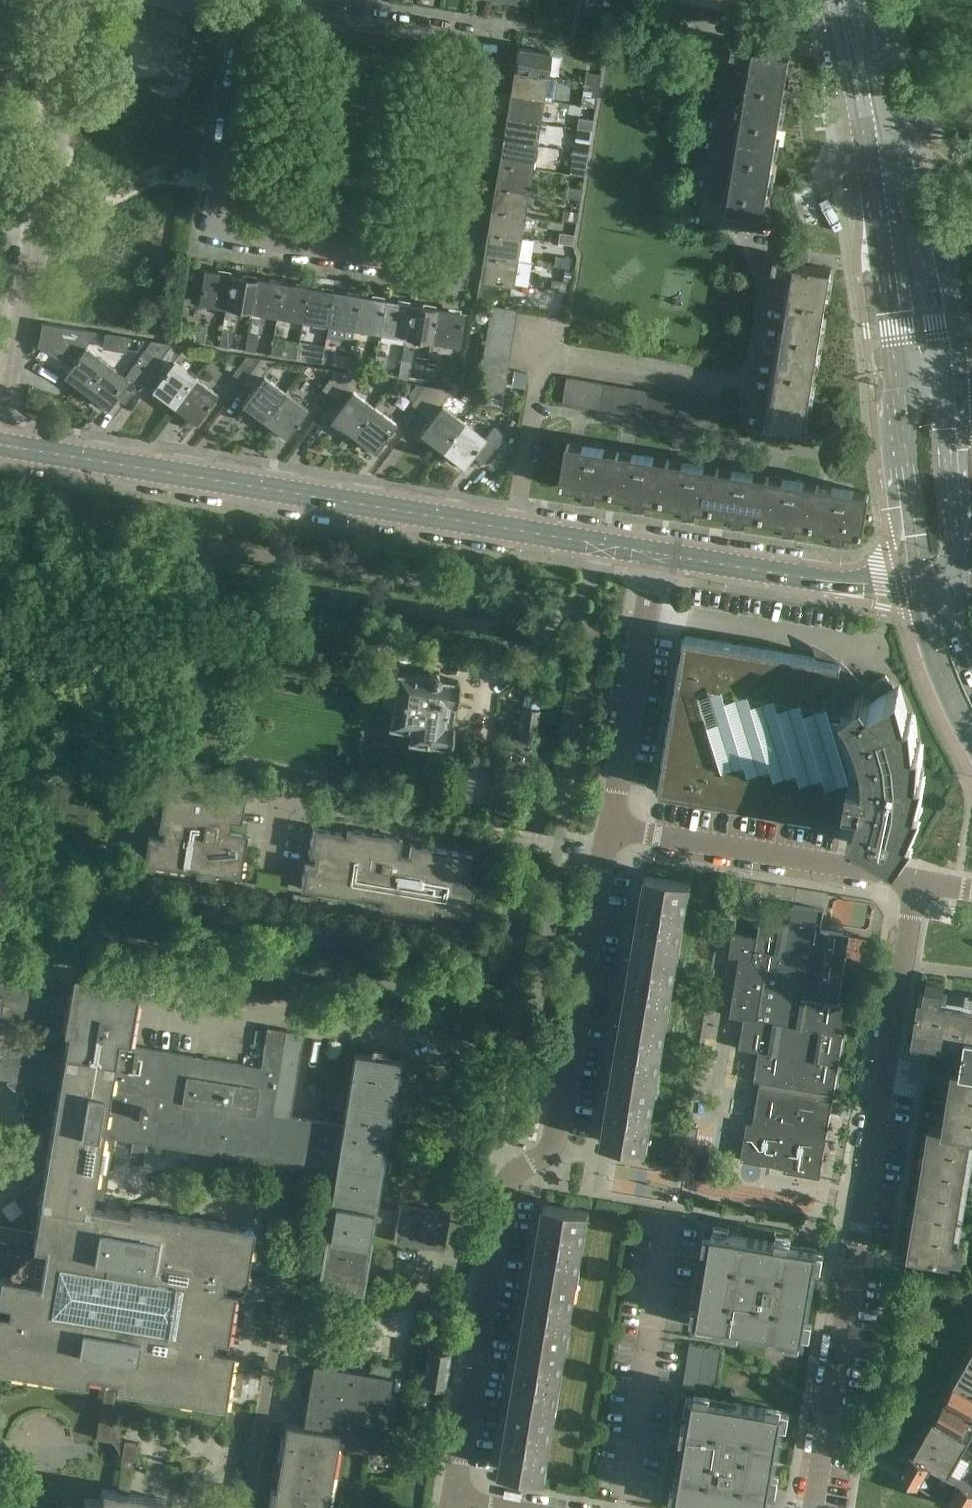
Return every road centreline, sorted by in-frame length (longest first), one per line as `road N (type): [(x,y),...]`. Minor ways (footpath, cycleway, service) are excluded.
road 1 (residential): [(245,1),(206,235),(449,276),(483,37)]
road 2 (residential): [(456,1497),(507,1183),(553,1145),(611,828)]
road 3 (tertiary): [(655,553),(0,445)]
road 4 (residential): [(810,1507),(920,884)]
road 5 (residential): [(0,430),(71,0)]
road 6 (tertiary): [(836,0),(901,379)]
road 7 (tertiary): [(945,376),(872,0)]
road 8 (residential): [(920,884),(611,828)]
road 9 (residential): [(611,828),(655,553)]
road 10 (tertiary): [(901,583),(819,580),(655,553)]
road 11 (residential): [(483,37),(245,1)]
road 12 (tertiary): [(901,379),(904,476),(923,582)]
road 13 (tertiary): [(957,574),(945,376)]
road 14 (tertiary): [(923,582),(939,669),(971,736)]

